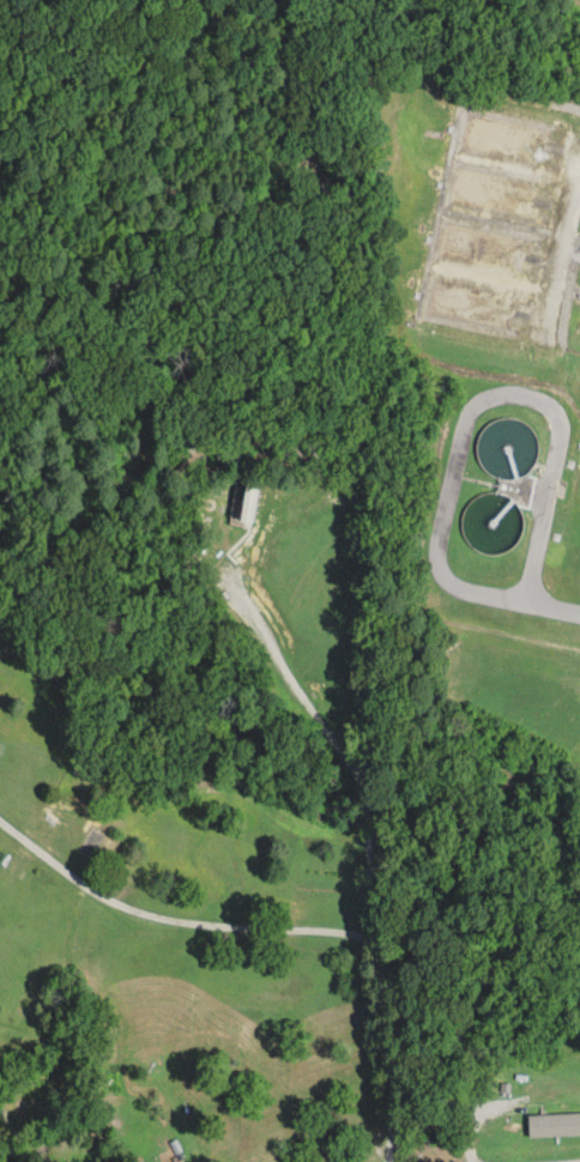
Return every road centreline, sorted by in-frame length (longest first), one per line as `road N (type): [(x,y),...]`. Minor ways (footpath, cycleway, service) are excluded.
road 1 (residential): [(391,1161),(389,964),(367,916),(193,913),(117,892),(0,812)]

